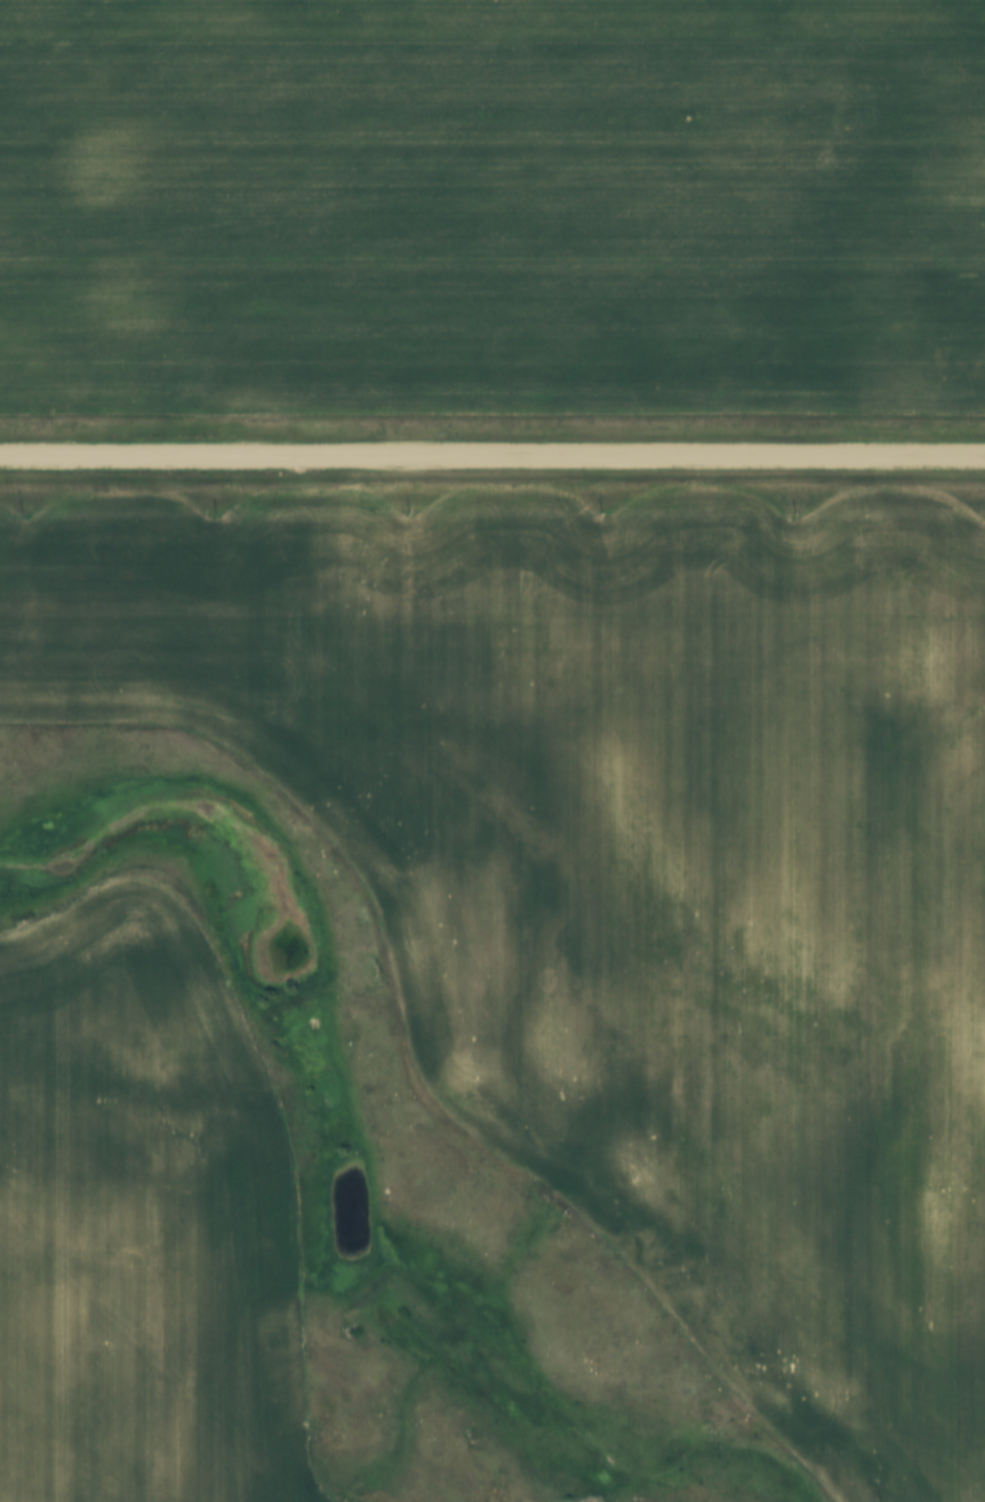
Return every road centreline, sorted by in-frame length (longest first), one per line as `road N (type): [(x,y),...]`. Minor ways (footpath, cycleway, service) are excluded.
road 1 (residential): [(984,460),(0,459)]

